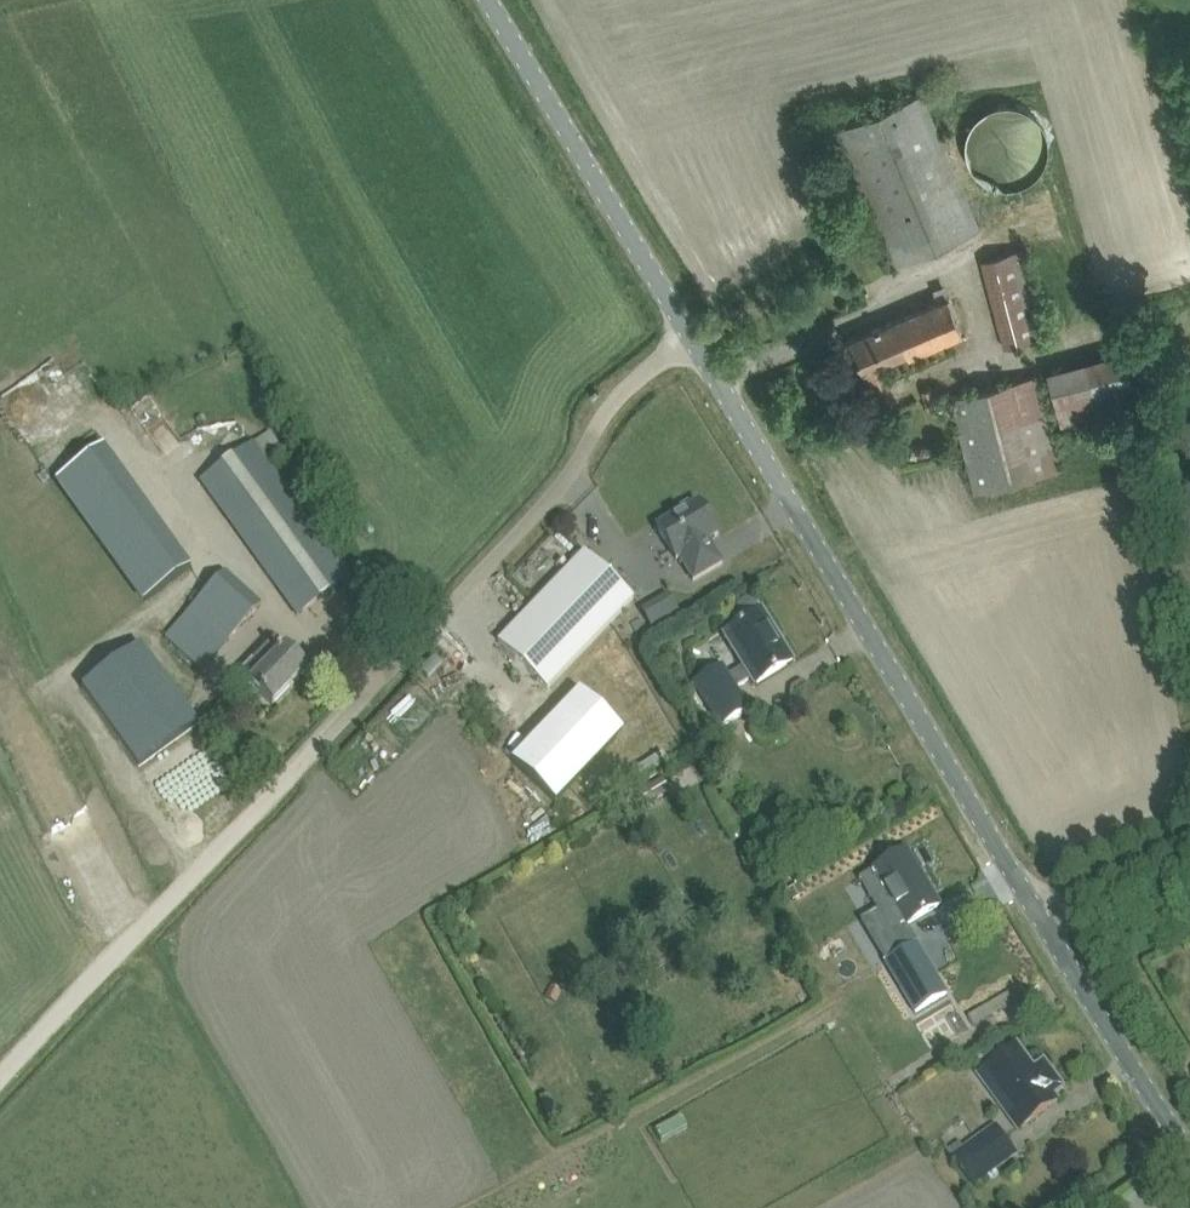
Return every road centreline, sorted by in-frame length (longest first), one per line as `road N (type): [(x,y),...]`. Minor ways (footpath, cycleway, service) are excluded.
road 1 (unclassified): [(1034,912),(681,335)]
road 2 (unclassified): [(323,755),(544,520),(635,374),(681,335)]
road 3 (track): [(0,1094),(323,755)]
road 4 (unclassified): [(681,335),(482,0)]
road 5 (unclassified): [(1189,1144),(1034,912)]
road 6 (unclassified): [(1034,912),(1189,851)]

